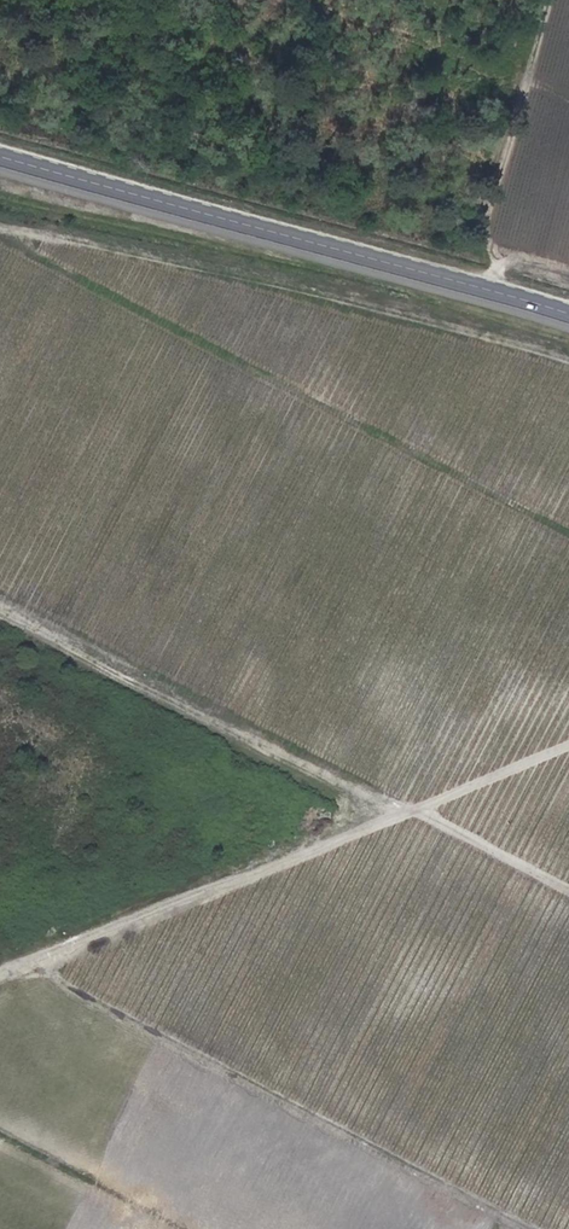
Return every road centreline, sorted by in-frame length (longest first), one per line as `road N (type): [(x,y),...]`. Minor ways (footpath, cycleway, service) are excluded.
road 1 (track): [(568,893),(414,812),(246,739),(0,610)]
road 2 (track): [(568,747),(0,996)]
road 3 (tertiary): [(568,316),(0,160)]

